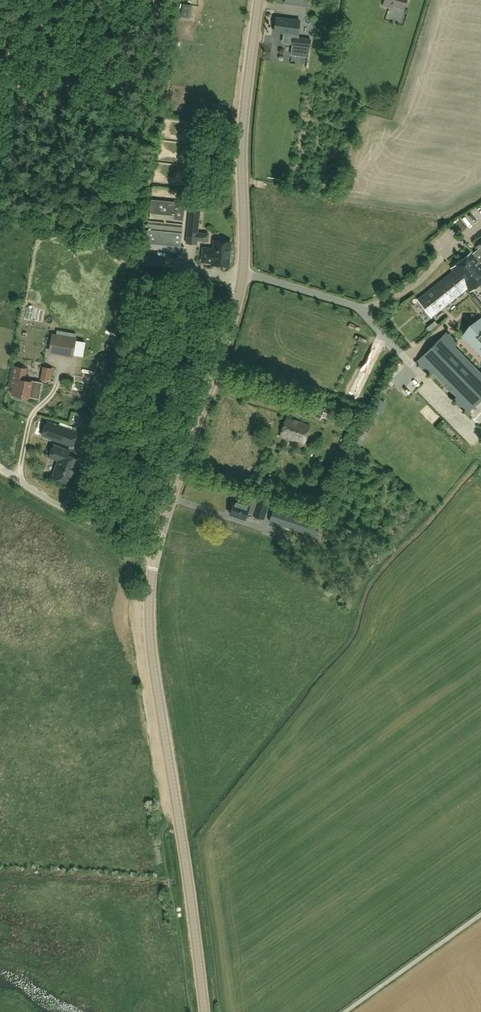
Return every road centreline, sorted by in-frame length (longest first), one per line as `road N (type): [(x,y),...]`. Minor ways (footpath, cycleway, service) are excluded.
road 1 (tertiary): [(154,556),(241,296),(240,149),(260,0)]
road 2 (tertiary): [(205,1011),(153,667),(154,556)]
road 3 (unclassified): [(154,556),(7,474)]
road 4 (track): [(22,0),(7,132)]

